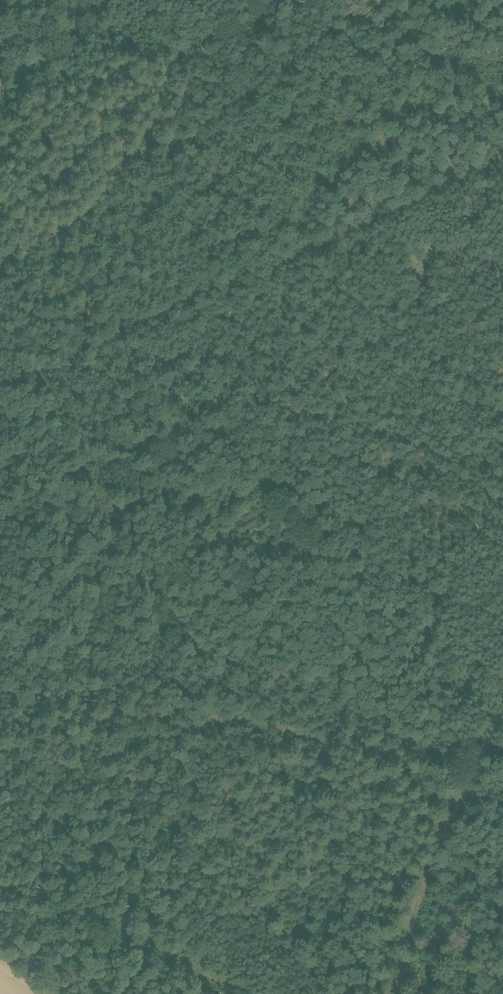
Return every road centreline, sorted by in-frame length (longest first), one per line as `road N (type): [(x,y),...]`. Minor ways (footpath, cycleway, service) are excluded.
road 1 (track): [(467,768),(240,719),(189,694),(31,369)]
road 2 (track): [(502,154),(403,207),(0,382)]
road 3 (track): [(0,265),(370,0)]
road 4 (track): [(240,993),(0,877)]

